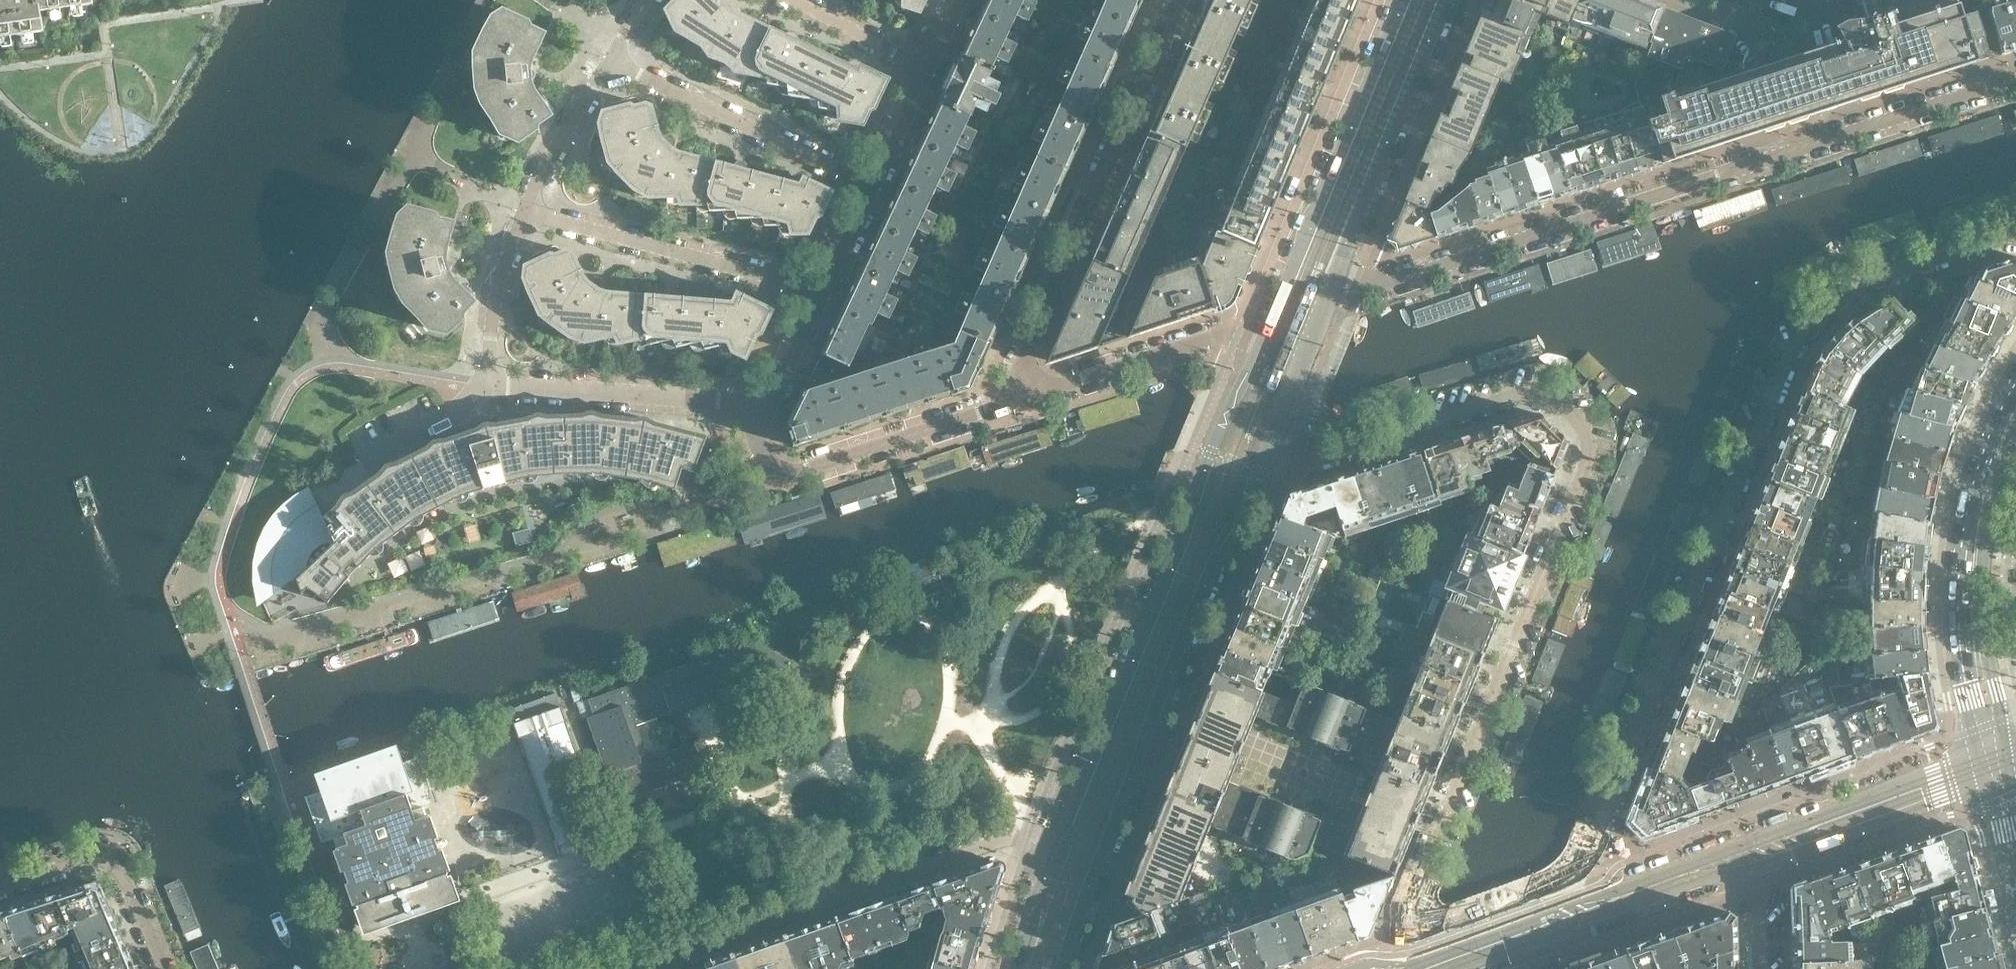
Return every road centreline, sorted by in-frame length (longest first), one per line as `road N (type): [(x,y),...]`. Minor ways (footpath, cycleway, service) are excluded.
road 1 (residential): [(1563,918),(1786,357),(1847,290),(2015,236)]
road 2 (residential): [(2015,79),(1323,307)]
road 3 (residential): [(1575,414),(1590,452),(1379,968)]
road 4 (tertiary): [(1062,968),(1216,551),(1257,470)]
road 5 (residential): [(1996,759),(1563,918)]
road 6 (residential): [(625,968),(999,841),(1028,846),(1044,870)]
road 7 (tertiary): [(1210,452),(1181,547),(1044,870)]
road 8 (residential): [(1035,392),(1024,357),(1182,0)]
road 9 (primary): [(1996,759),(1976,678),(1969,552),(1998,423),(2015,395)]
road 10 (tertiary): [(1404,0),(1270,320)]
road 11 (unclassified): [(1257,470),(1277,471),(1539,396),(1575,414)]
road 12 (tertiary): [(1323,307),(1448,0)]
road 13 (residential): [(1035,392),(795,474),(776,465),(761,441),(764,413)]
road 14 (residential): [(823,289),(523,213)]
road 15 (residential): [(869,188),(608,64)]
road 16 (residential): [(764,413),(487,383)]
road 17 (residential): [(1753,870),(1955,792),(1996,759)]
road 18 (residential): [(1270,320),(1035,392)]
road 19 (residential): [(0,894),(96,865),(122,877),(160,968)]
road 20 (residential): [(1551,945),(1753,870)]
road 21 (tertiary): [(1257,470),(1323,307)]
road 22 (residential): [(523,213),(496,291),(487,383)]
road 23 (residential): [(608,64),(523,213)]
road 24 (residential): [(923,78),(776,0)]
road 25 (residential): [(1563,918),(1423,968)]
road 26 (tertiary): [(1270,320),(1210,452)]
road 27 (residential): [(764,413),(823,289)]
road 28 (residential): [(869,188),(923,78)]

